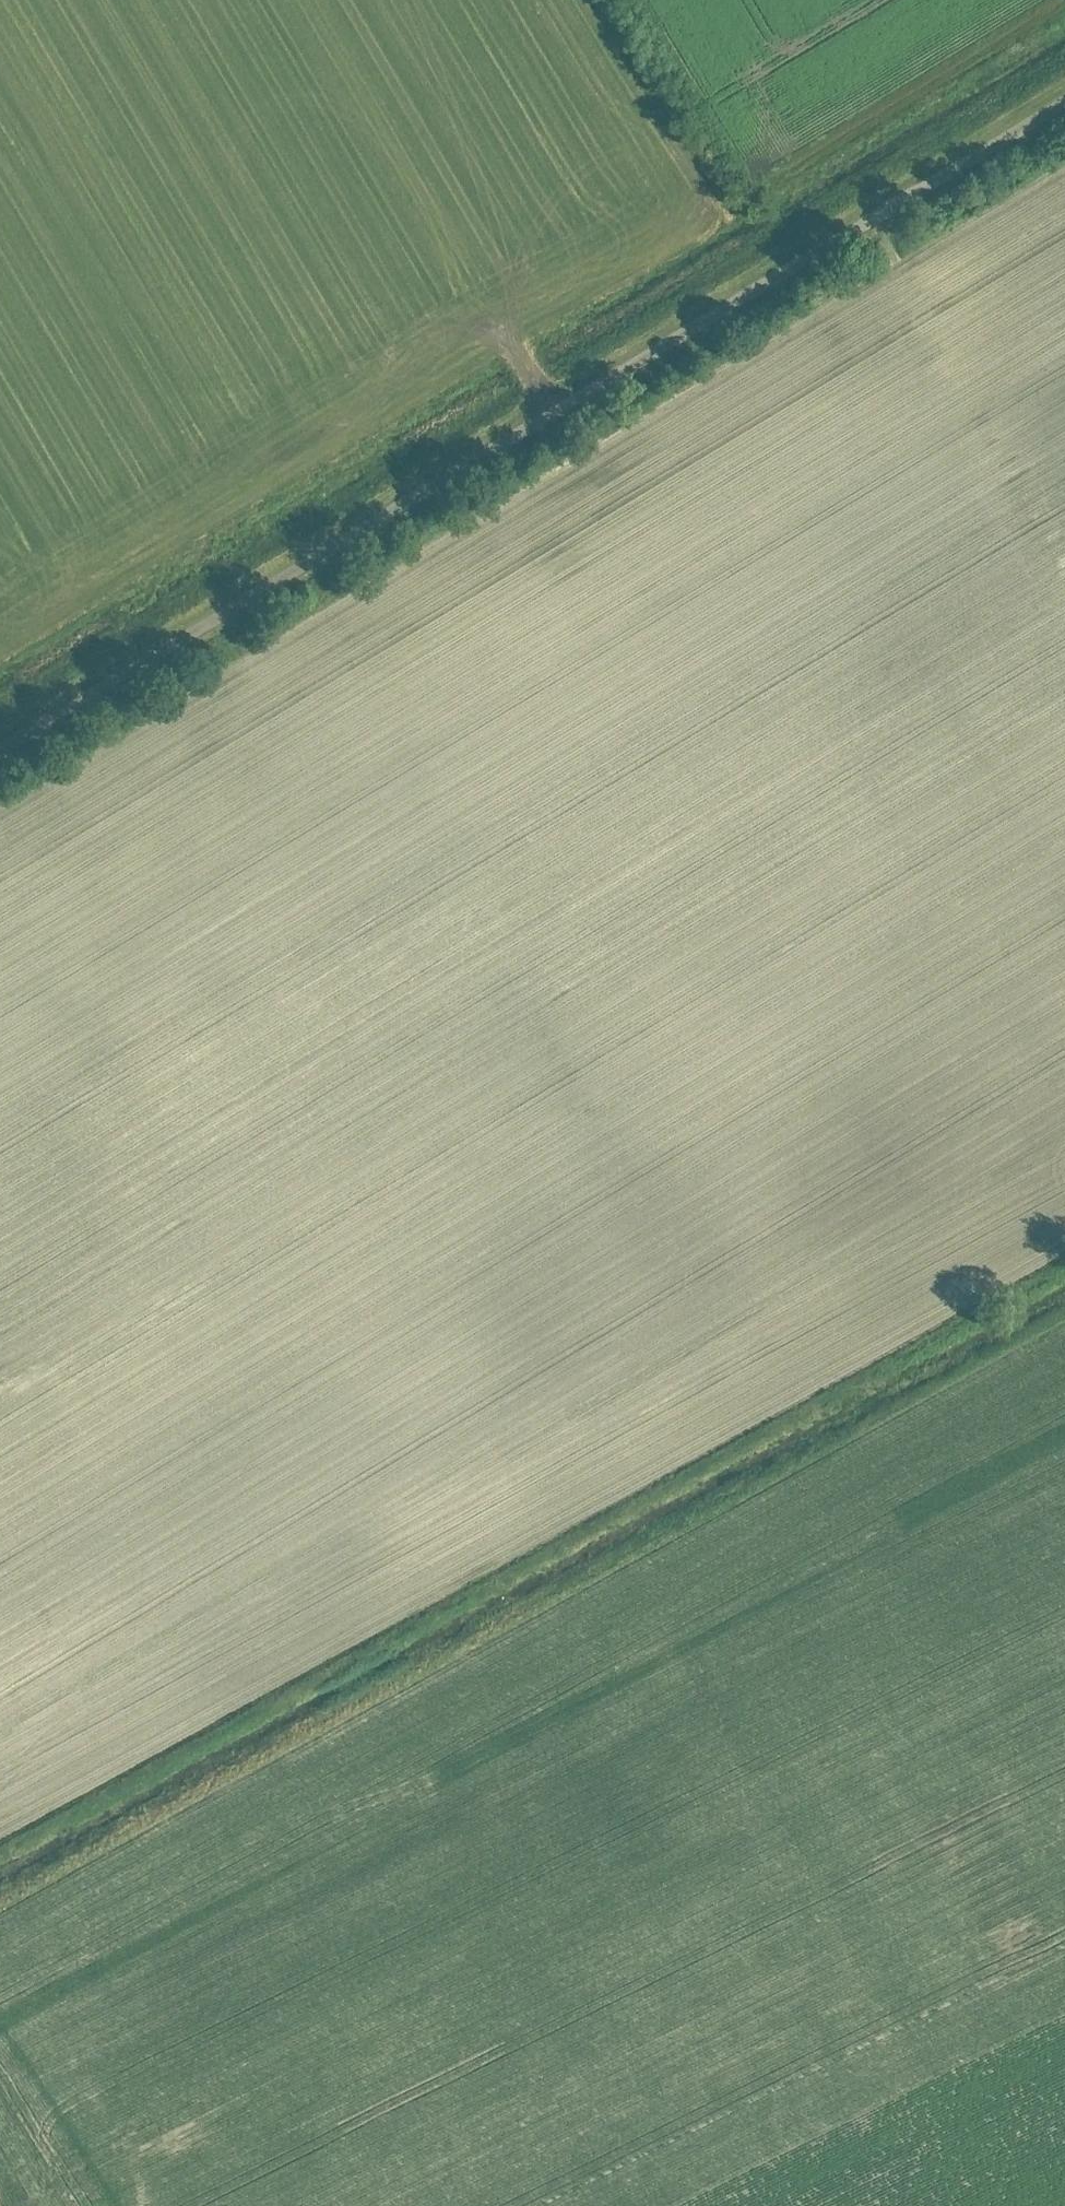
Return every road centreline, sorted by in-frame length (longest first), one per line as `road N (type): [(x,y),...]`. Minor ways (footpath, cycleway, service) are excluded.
road 1 (residential): [(0,752),(1064,104)]

